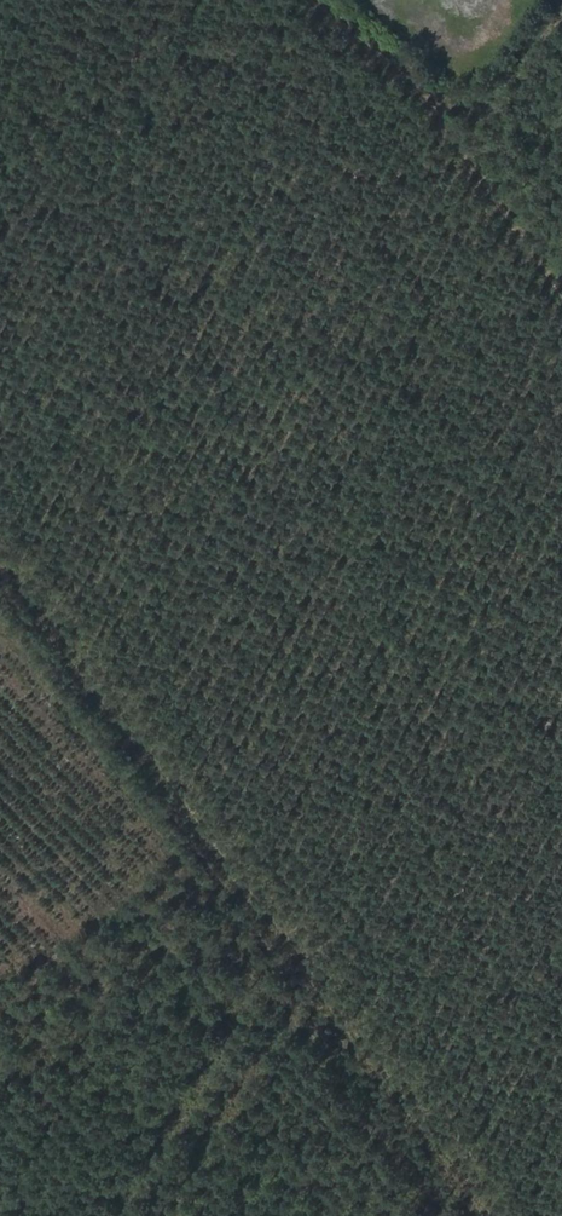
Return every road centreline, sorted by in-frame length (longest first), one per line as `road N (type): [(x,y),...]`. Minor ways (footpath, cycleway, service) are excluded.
road 1 (track): [(347,0),(448,84),(484,151),(561,260)]

